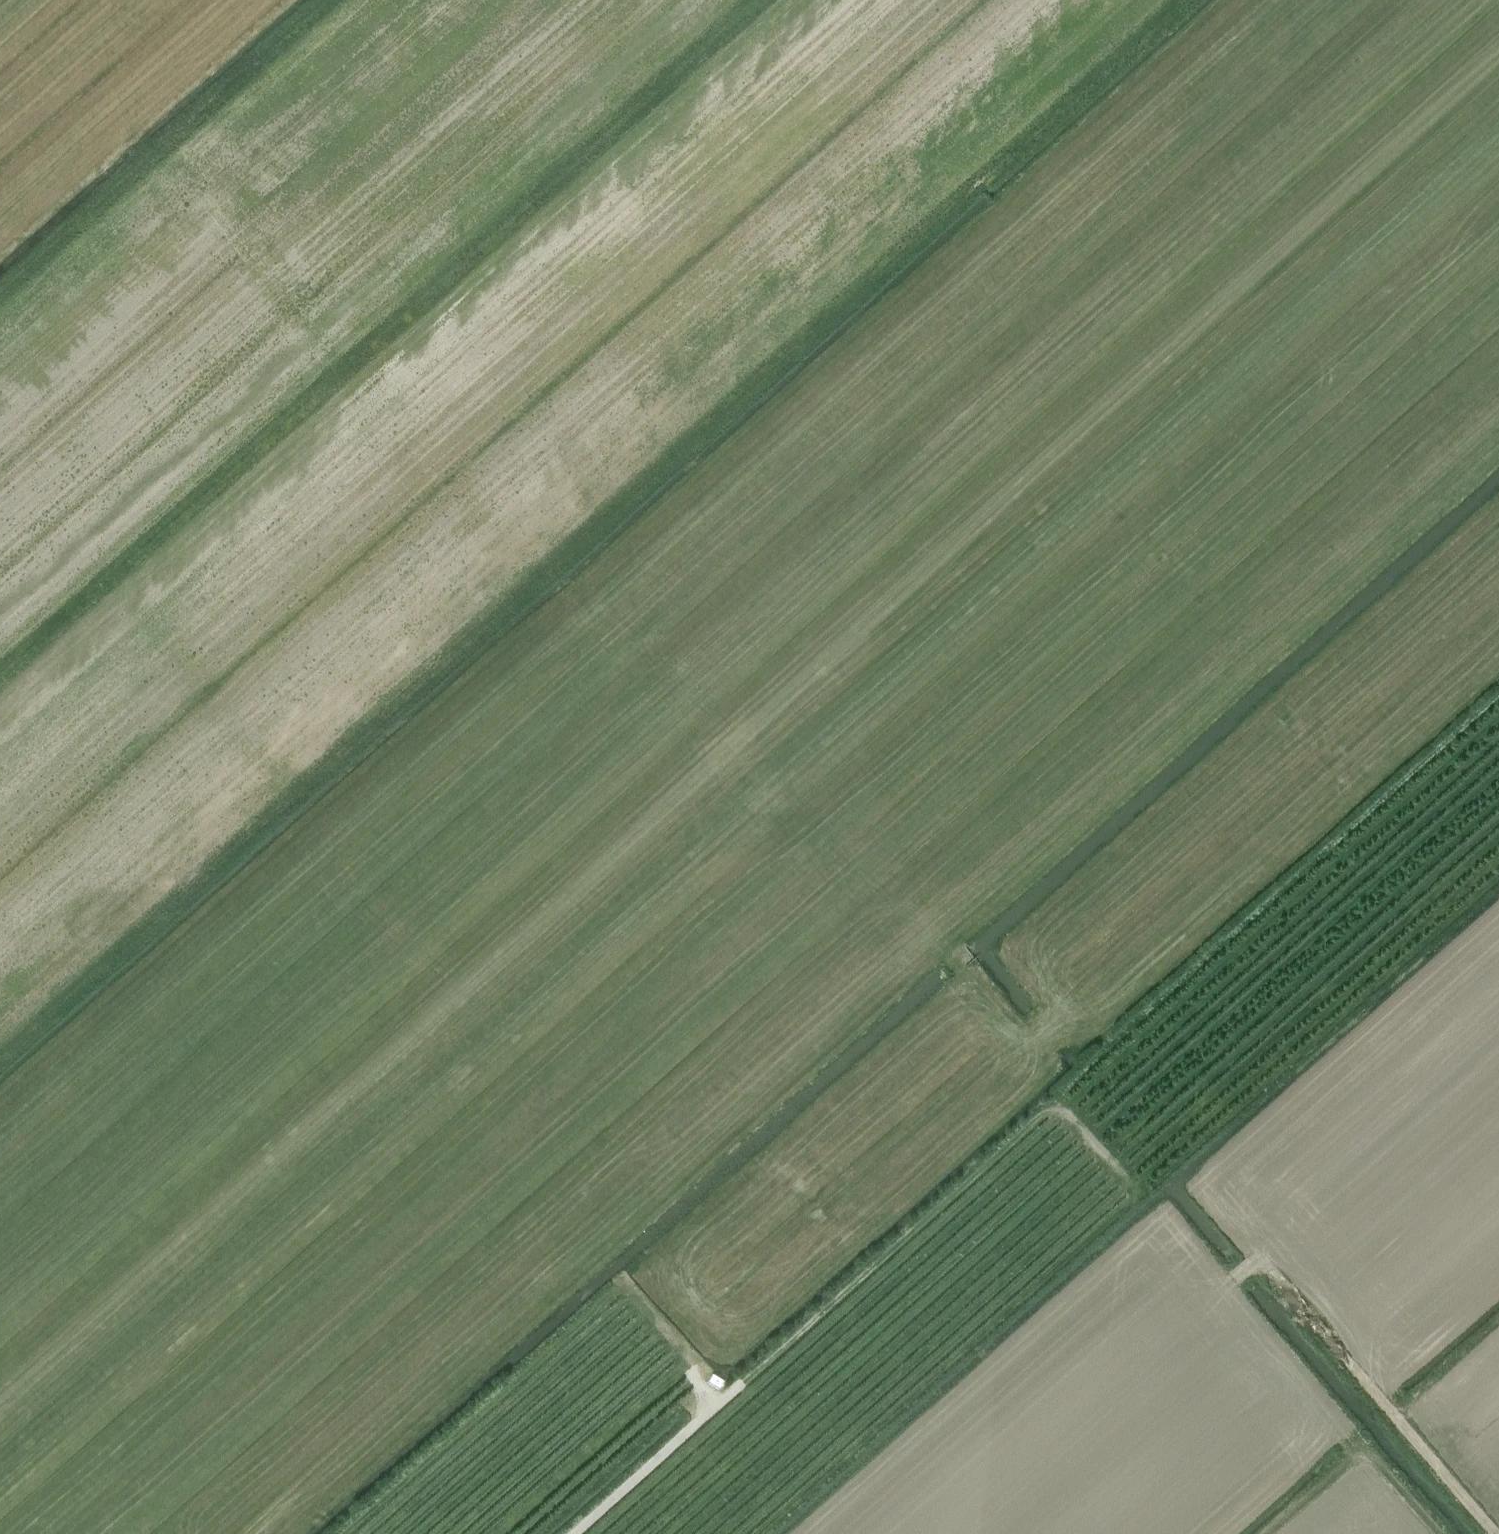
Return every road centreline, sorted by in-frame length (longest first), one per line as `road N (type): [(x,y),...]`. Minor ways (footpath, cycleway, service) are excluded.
road 1 (track): [(570,1533),(714,1406)]

